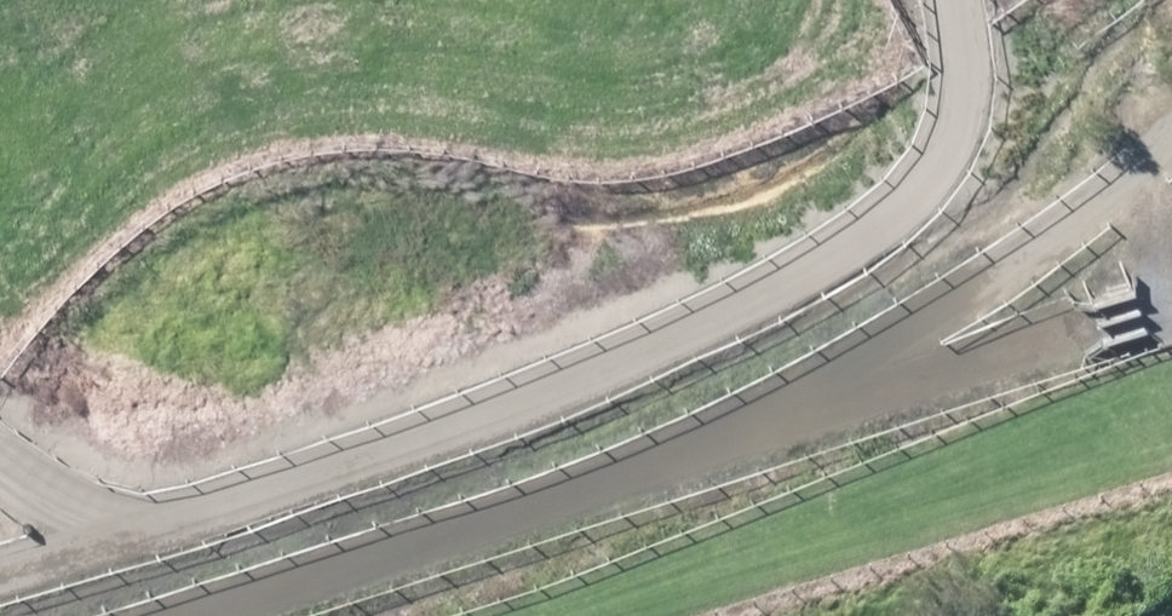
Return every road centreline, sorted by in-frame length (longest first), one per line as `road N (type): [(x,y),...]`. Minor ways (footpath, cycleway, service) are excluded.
road 1 (track): [(928,0),(937,82),(888,238),(758,334),(245,566),(101,537),(0,498)]
road 2 (track): [(88,615),(898,360),(1102,217),(1171,145)]

